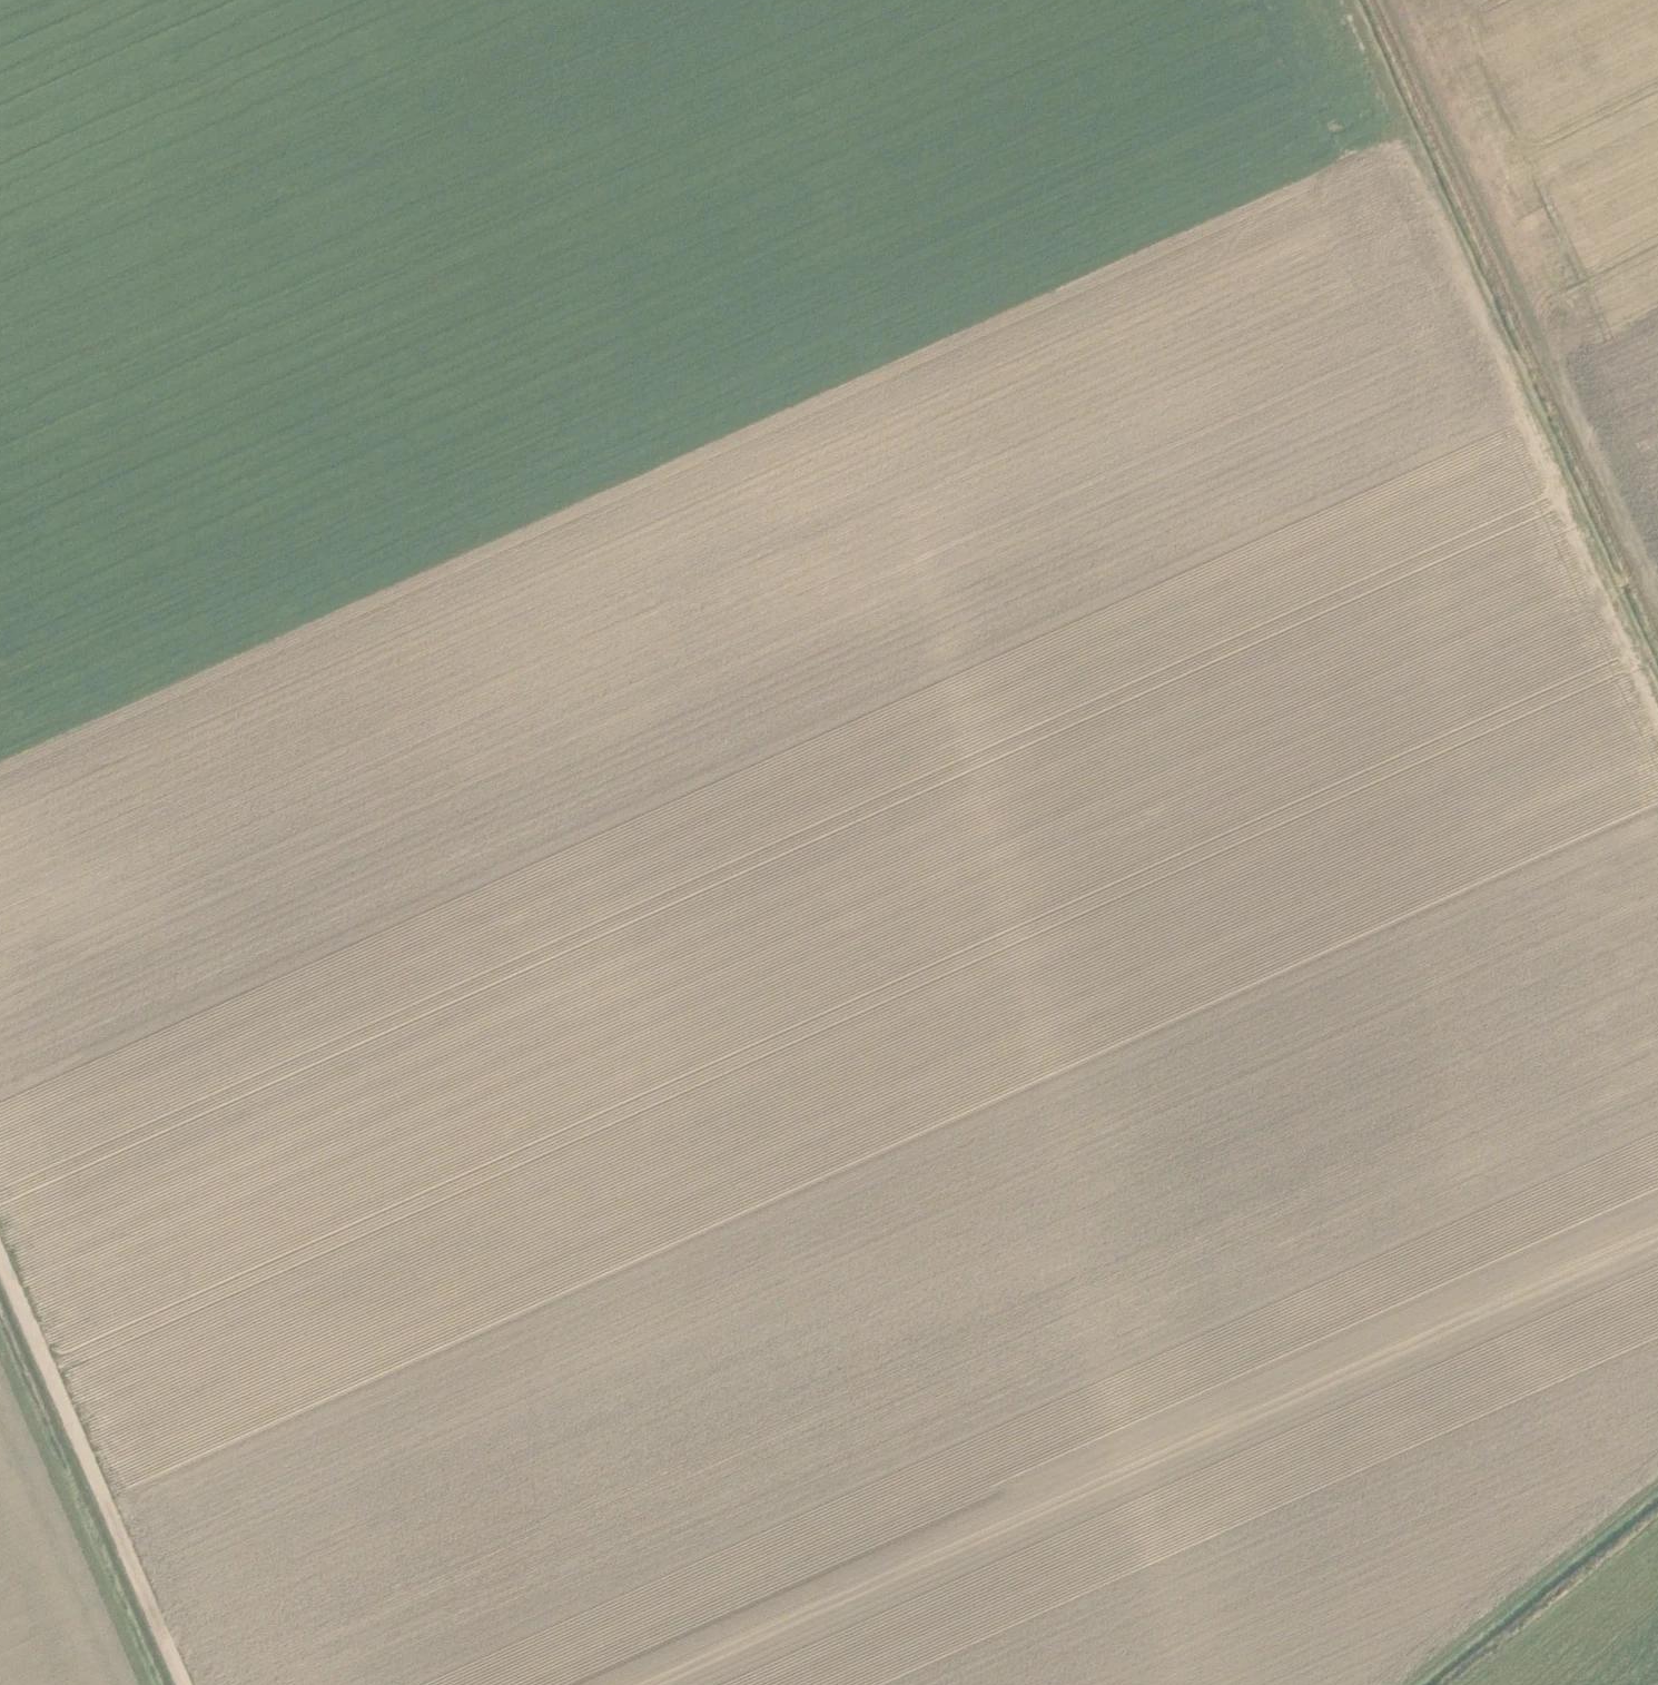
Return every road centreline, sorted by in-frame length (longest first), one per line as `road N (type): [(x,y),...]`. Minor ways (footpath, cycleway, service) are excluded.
road 1 (track): [(185,1684),(0,1254)]

